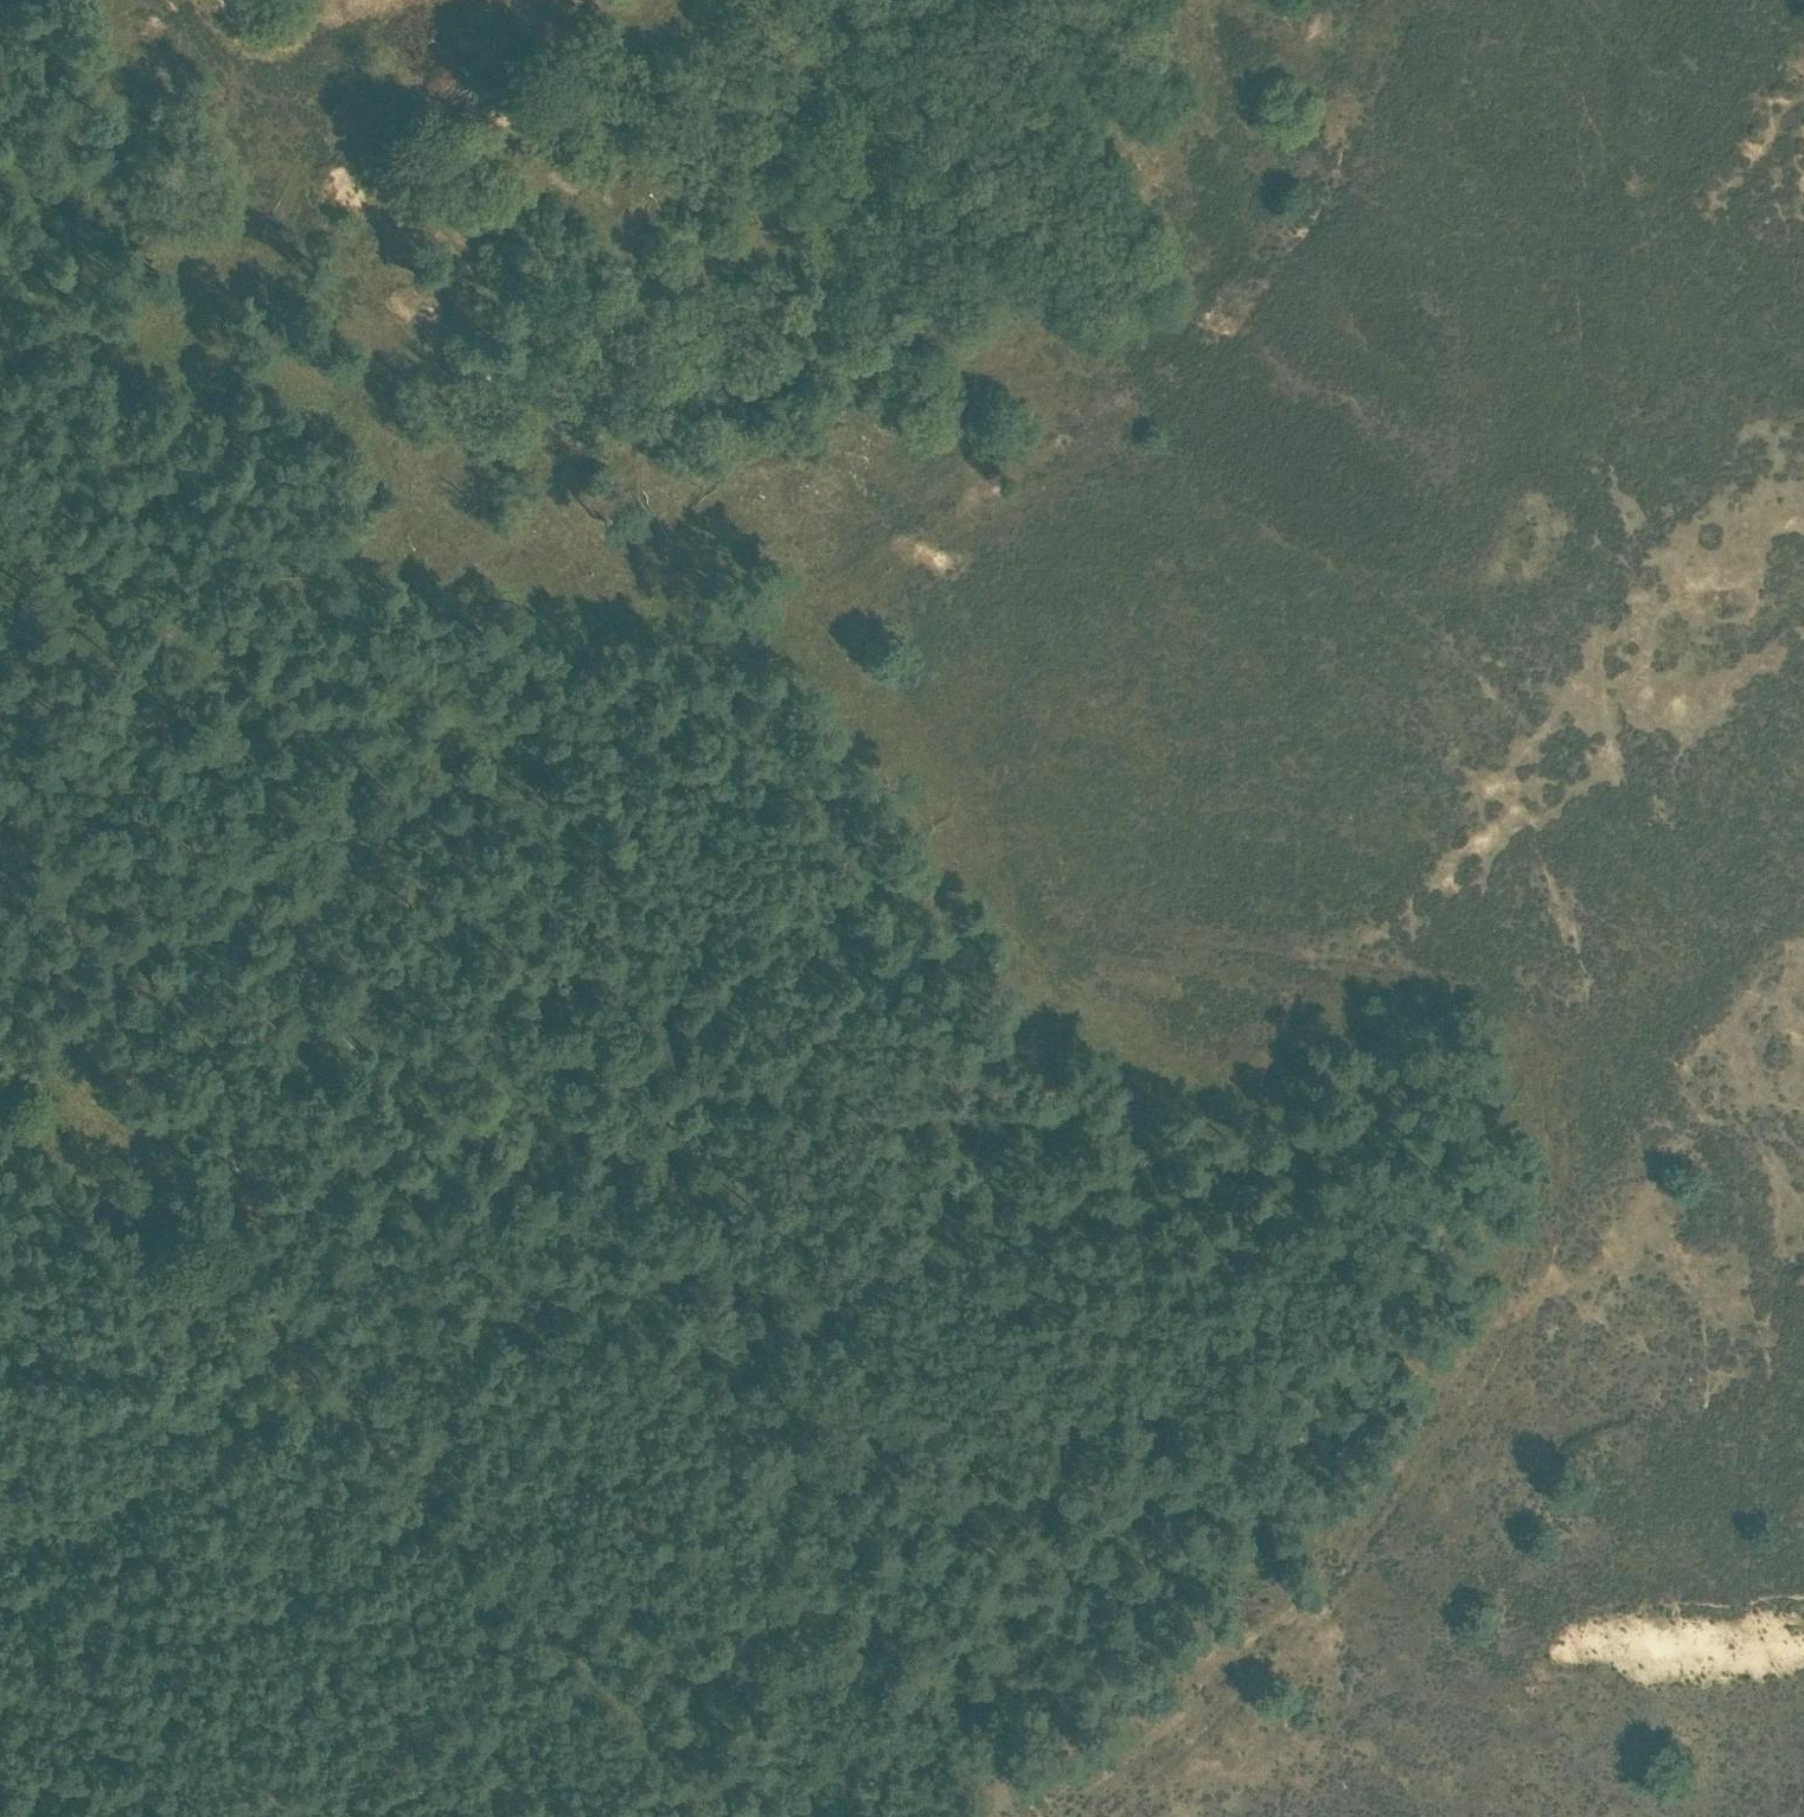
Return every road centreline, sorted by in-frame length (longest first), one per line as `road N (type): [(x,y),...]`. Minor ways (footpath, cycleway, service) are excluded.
road 1 (track): [(741,1816),(170,1255),(0,1099)]

